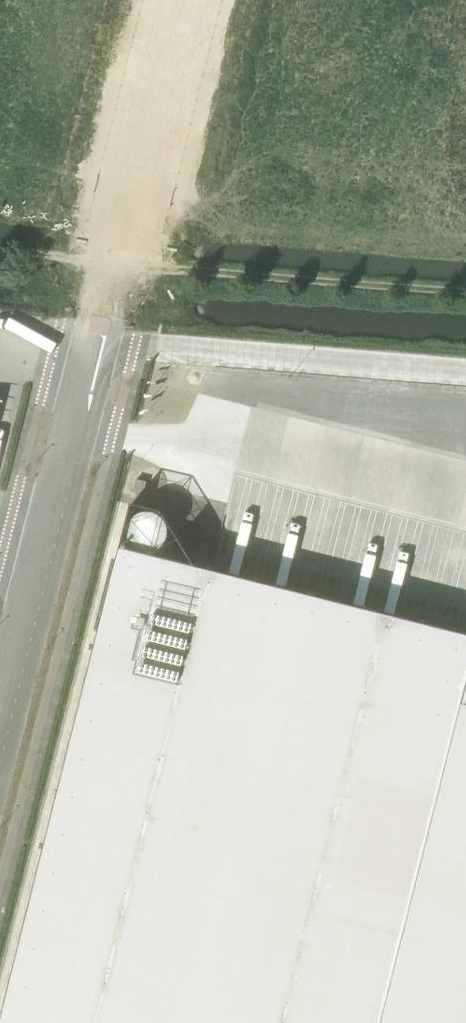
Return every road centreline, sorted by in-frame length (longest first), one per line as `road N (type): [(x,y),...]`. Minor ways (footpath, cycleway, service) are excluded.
road 1 (track): [(465,293),(200,275),(111,282),(67,275),(55,257),(0,251)]
road 2 (tertiary): [(0,792),(90,436),(95,342)]
road 3 (tertiary): [(95,342),(56,430),(0,646)]
road 4 (unknown): [(182,0),(111,282)]

